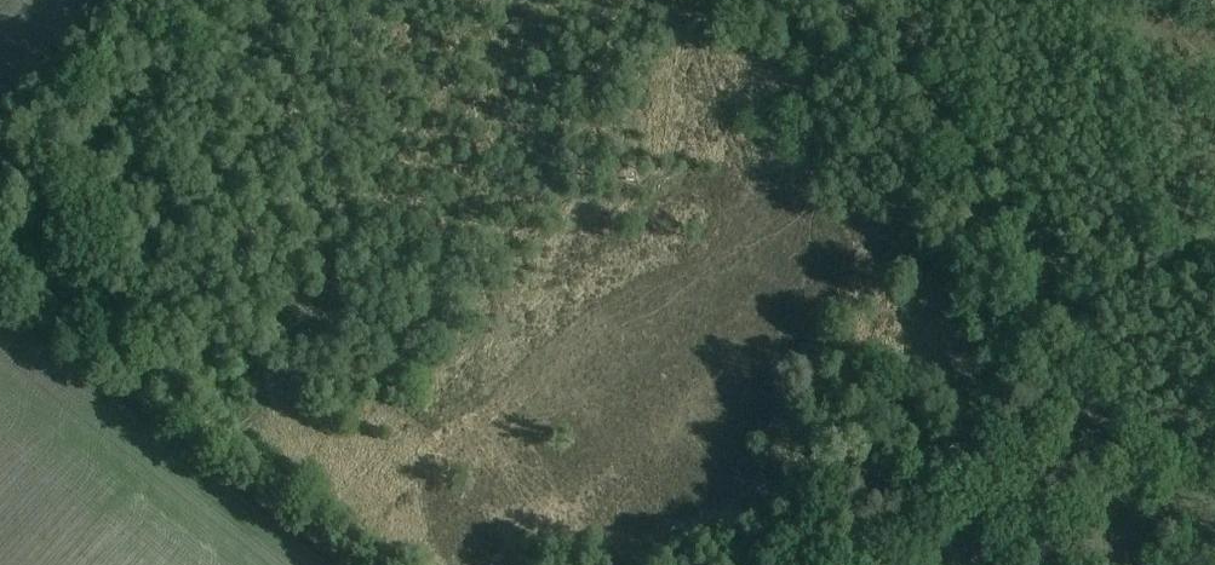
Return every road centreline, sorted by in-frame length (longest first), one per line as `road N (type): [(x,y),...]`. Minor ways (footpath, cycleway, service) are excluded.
road 1 (track): [(0,109),(100,0)]

